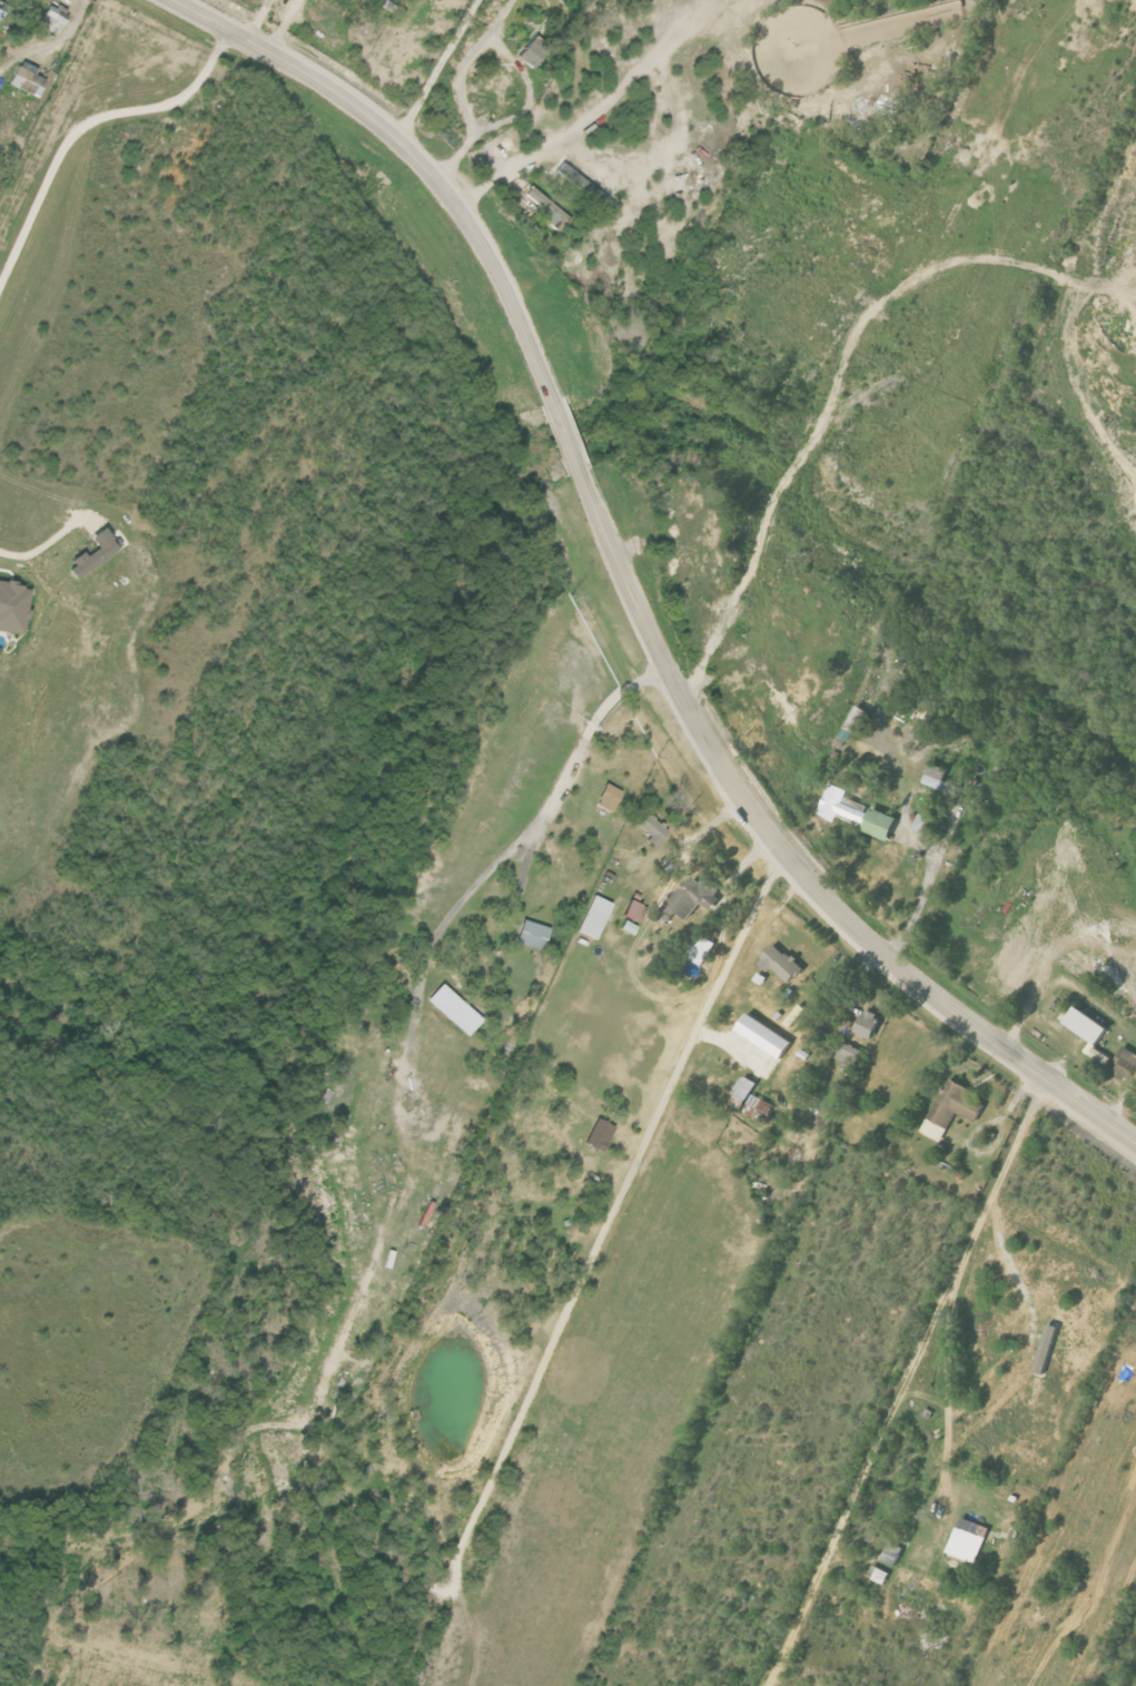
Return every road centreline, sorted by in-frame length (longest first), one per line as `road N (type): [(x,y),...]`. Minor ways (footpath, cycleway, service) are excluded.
road 1 (tertiary): [(1135,1144),(887,962),(806,883),(686,716),(574,467)]
road 2 (tertiary): [(550,405),(487,258),(435,180),(359,109),(171,0)]
road 3 (track): [(773,1685),(952,1281)]

